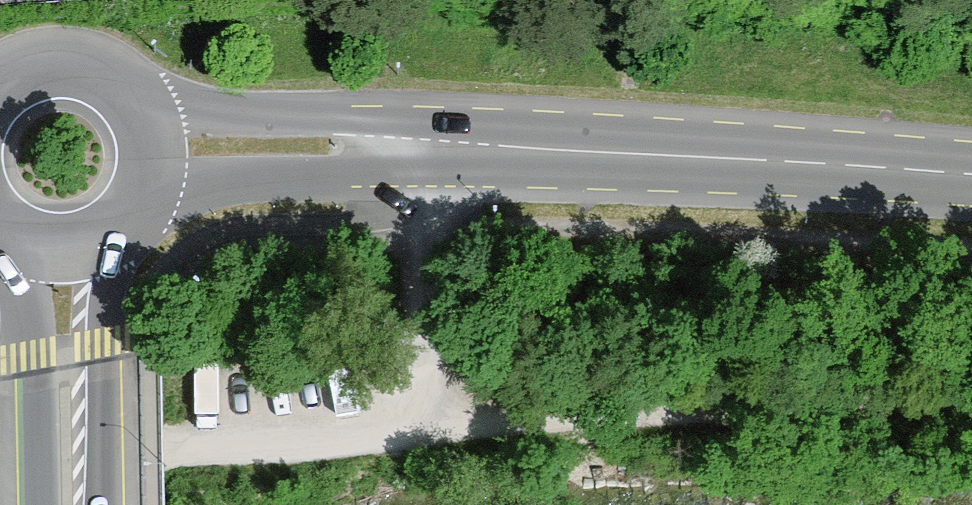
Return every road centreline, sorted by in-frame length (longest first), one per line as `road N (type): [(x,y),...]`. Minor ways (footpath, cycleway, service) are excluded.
road 1 (track): [(971,394),(854,394),(175,439),(0,469)]
road 2 (primary): [(153,156),(419,147),(971,181)]
road 3 (track): [(428,147),(425,428)]
road 4 (primary): [(69,504),(61,252)]
road 5 (primary): [(153,156),(146,122),(128,93),(101,73),(68,63),(33,66),(0,84)]
road 6 (primary): [(61,252),(90,247),(136,211),(153,156)]

